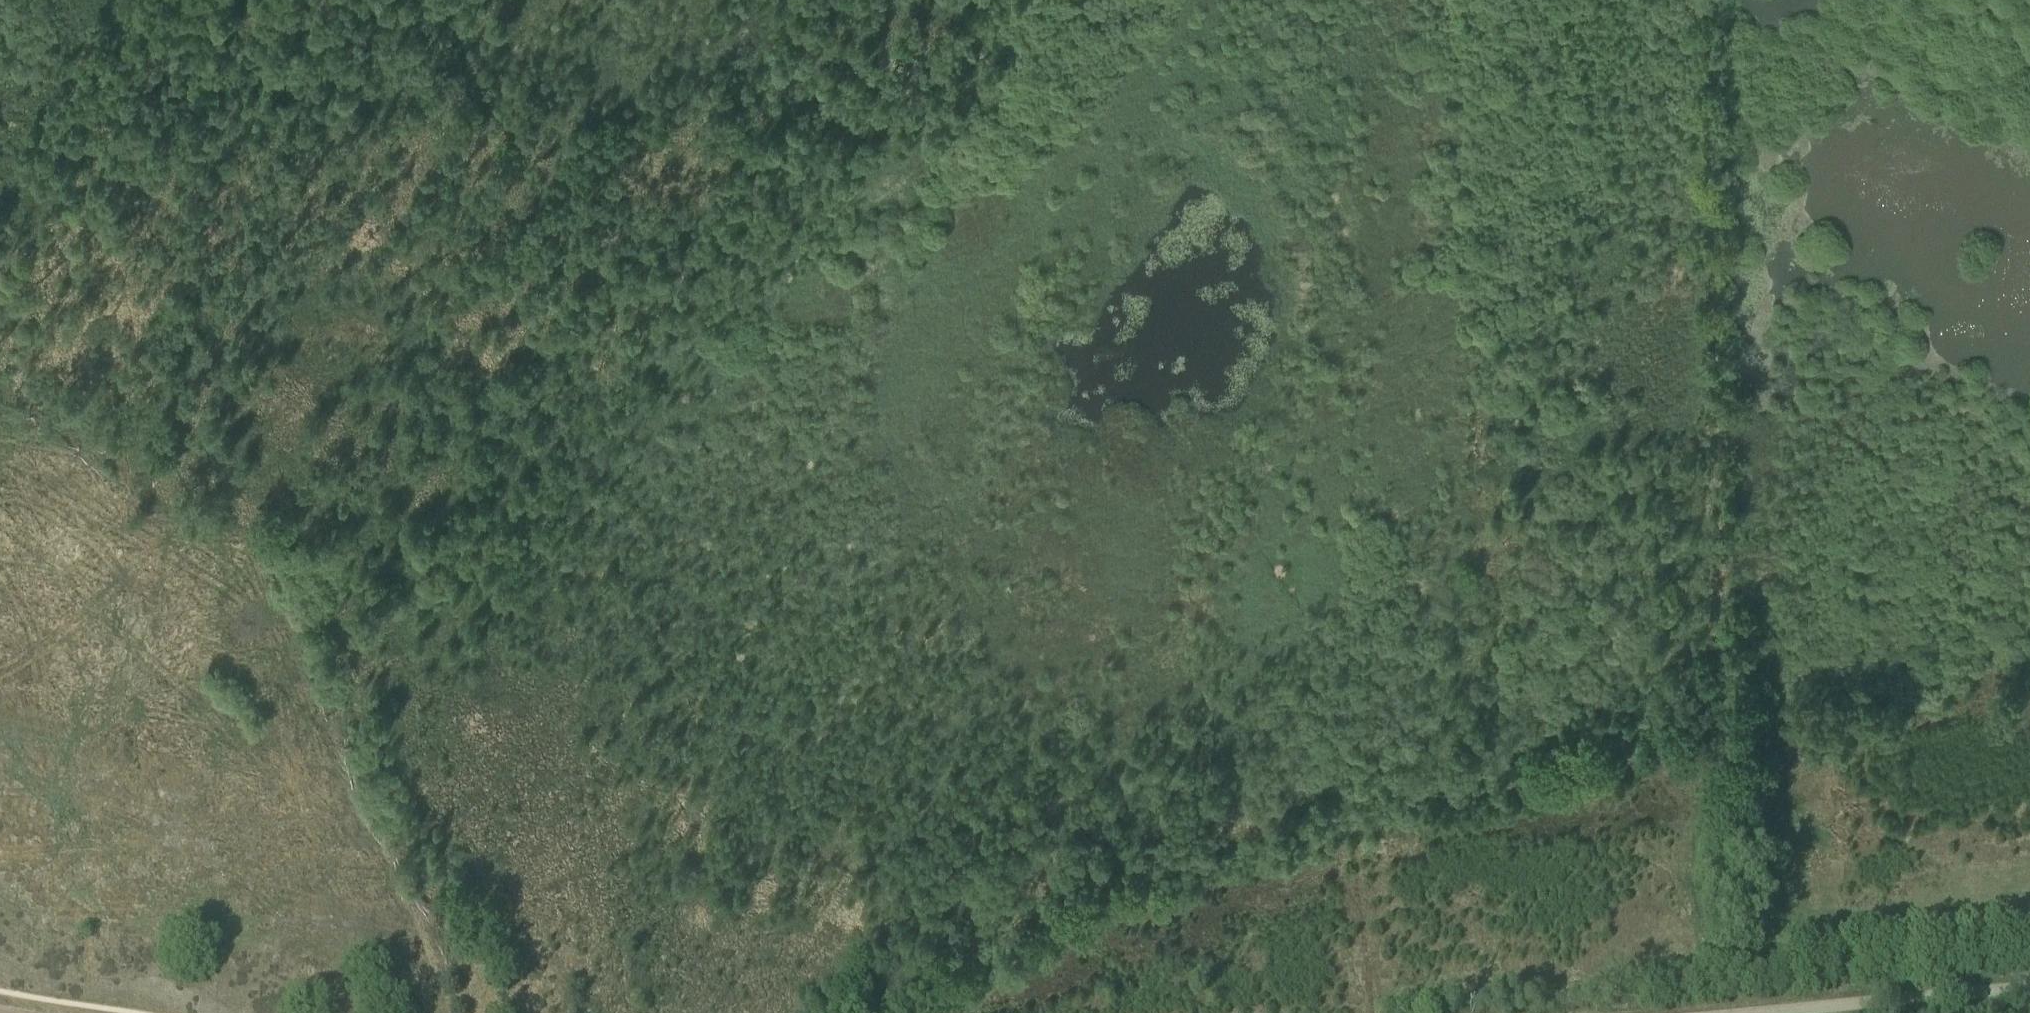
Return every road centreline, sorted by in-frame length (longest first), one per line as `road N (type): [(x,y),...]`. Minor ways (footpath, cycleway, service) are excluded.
road 1 (unclassified): [(2029,989),(1776,1012)]

